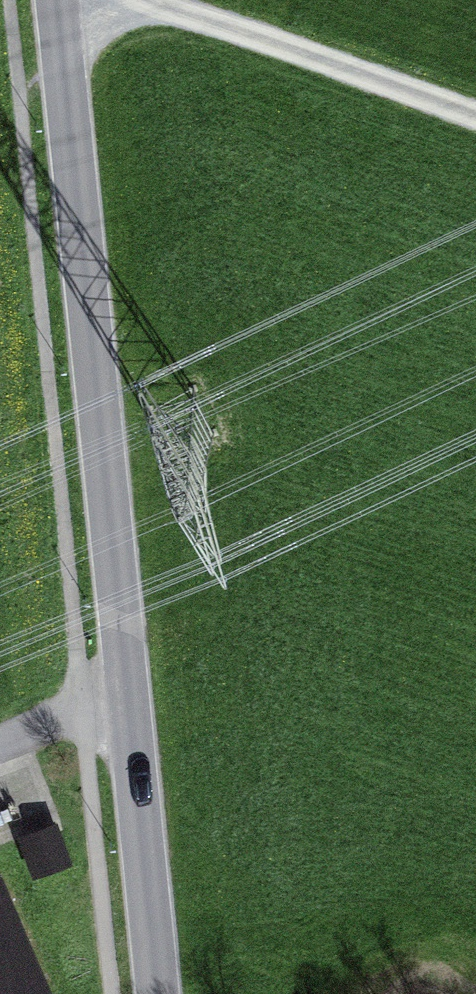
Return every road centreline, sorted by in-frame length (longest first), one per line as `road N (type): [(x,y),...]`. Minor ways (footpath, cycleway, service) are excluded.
road 1 (unclassified): [(161,993),(57,0)]
road 2 (track): [(97,0),(144,1),(475,124)]
road 3 (track): [(129,686),(0,743)]

